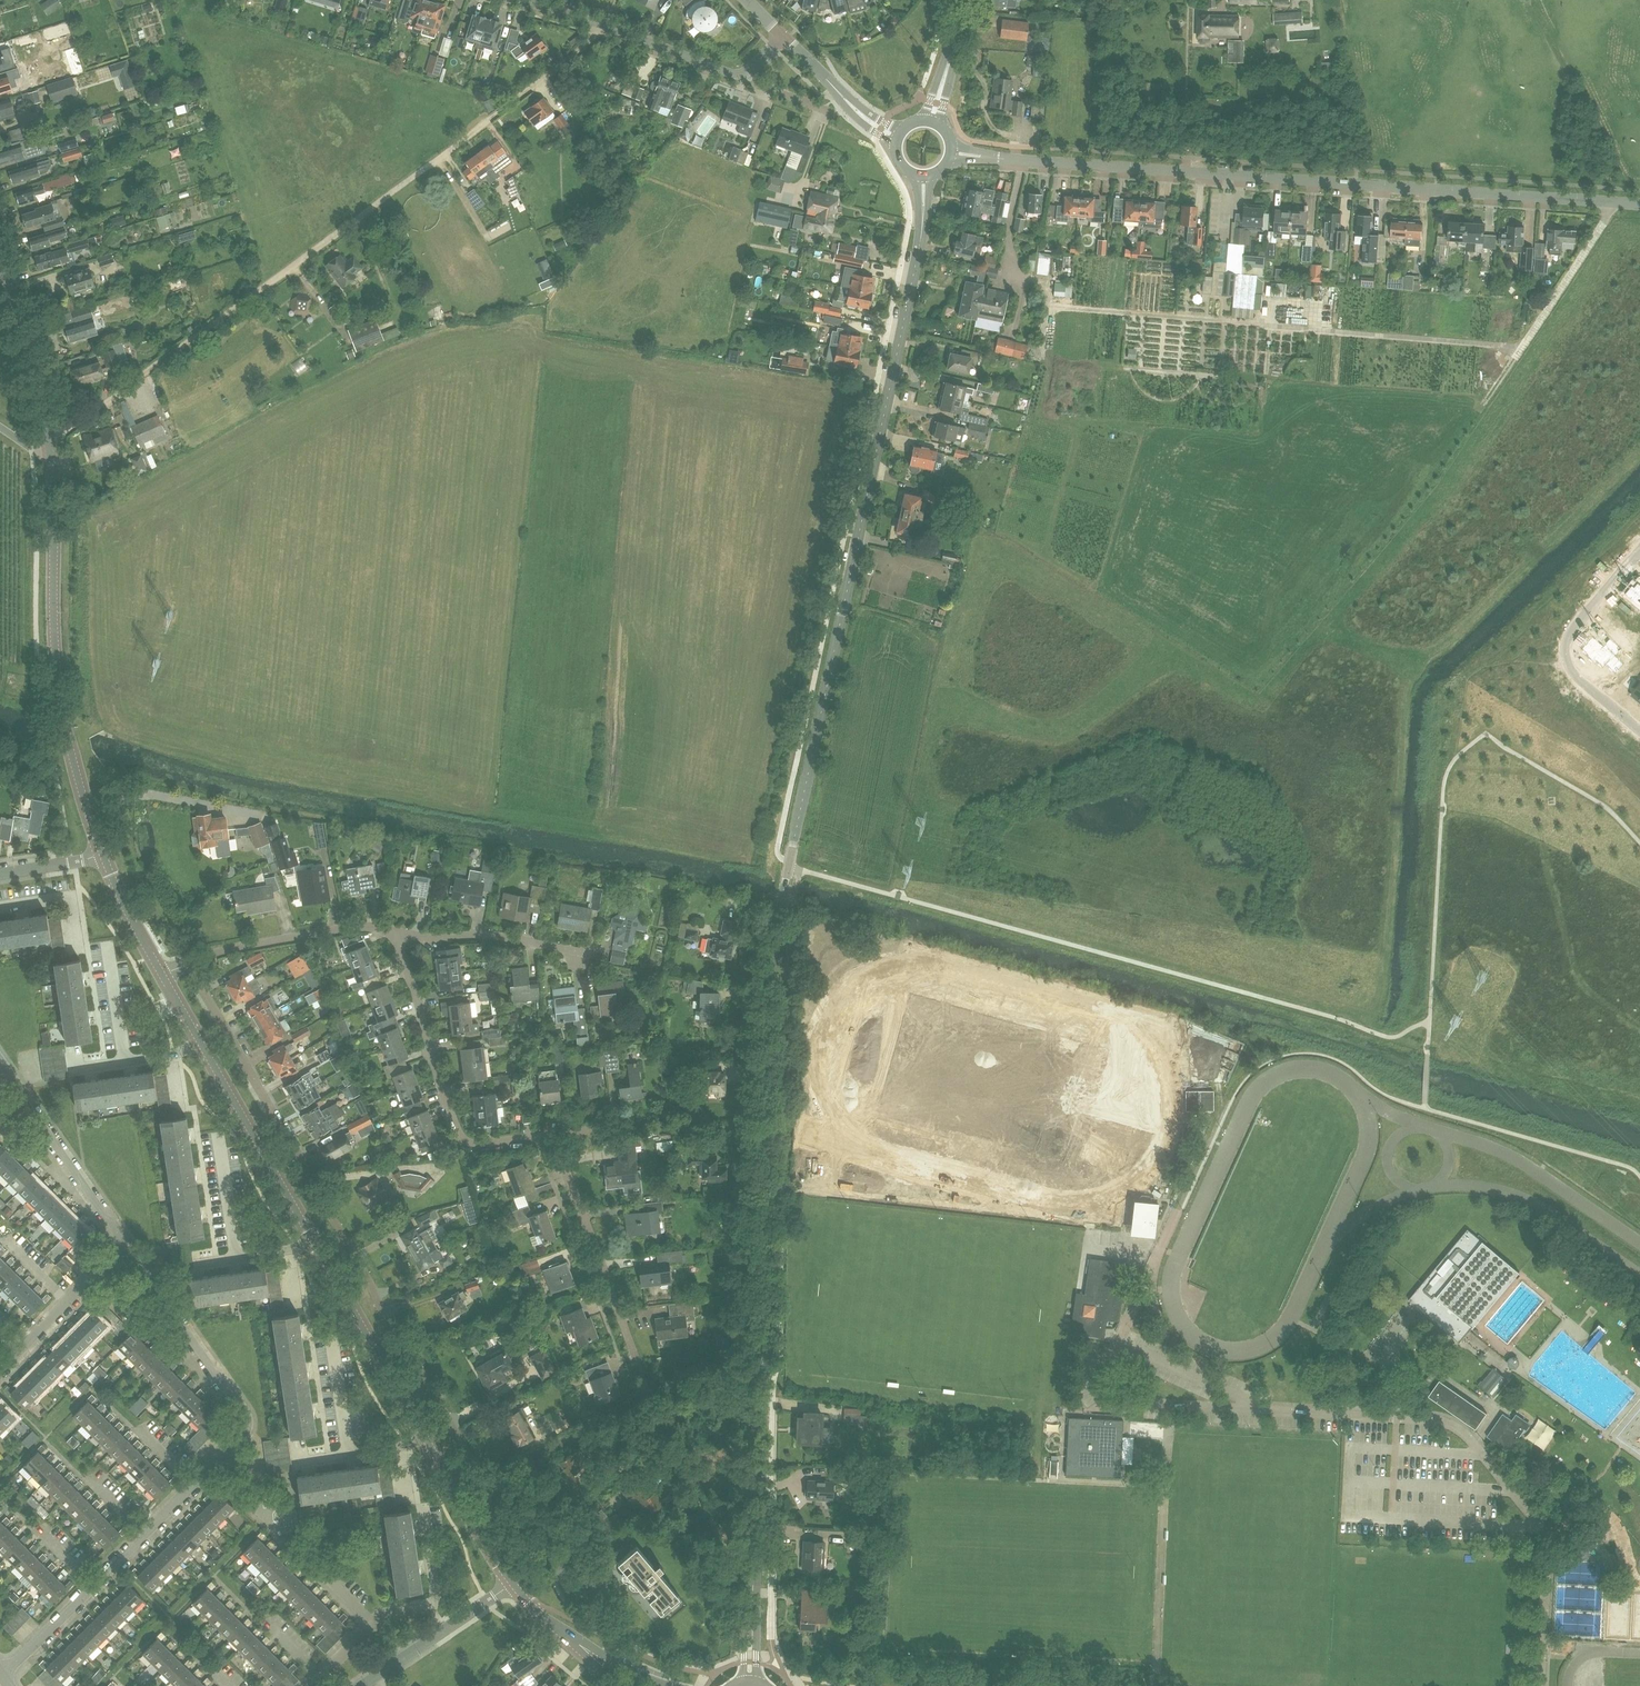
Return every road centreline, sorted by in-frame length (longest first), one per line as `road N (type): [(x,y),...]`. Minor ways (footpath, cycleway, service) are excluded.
road 1 (tertiary): [(754,1576),(763,1025),(772,947),(924,220),(923,177)]
road 2 (track): [(609,31),(52,444)]
road 3 (tertiary): [(1639,204),(952,153)]
road 4 (tertiary): [(101,856),(67,752),(56,677),(52,444),(39,370),(0,248)]
road 5 (tertiary): [(458,1492),(159,971)]
road 6 (residential): [(484,1482),(186,962)]
road 7 (unclassified): [(1541,1685),(1547,1536),(1469,1438),(1426,1418),(1266,1410)]
road 8 (residential): [(484,1482),(650,1395),(555,1135)]
road 9 (residential): [(395,933),(458,1131),(471,1142),(555,1135)]
road 10 (residential): [(194,1481),(241,1435),(245,1413),(127,1242)]
road 11 (residential): [(744,79),(517,0)]
road 12 (unclassified): [(1118,1348),(1096,1359),(1091,1374),(1097,1396),(1110,1406),(1266,1410)]
road 13 (residential): [(1639,729),(1576,674),(1567,646),(1639,550)]
road 14 (residential): [(127,1242),(0,1062)]
road 15 (residential): [(186,962),(362,925),(395,933)]
road 16 (residential): [(574,953),(488,934),(395,933)]
road 17 (unclassified): [(1266,1410),(1118,1348)]
road 18 (unclassified): [(896,138),(860,114),(783,35)]
road 19 (tertiary): [(159,971),(101,856)]
road 20 (residential): [(2,1676),(93,1585)]
road 21 (tertiary): [(677,1685),(562,1629)]
road 22 (tertiary): [(932,121),(960,0)]

